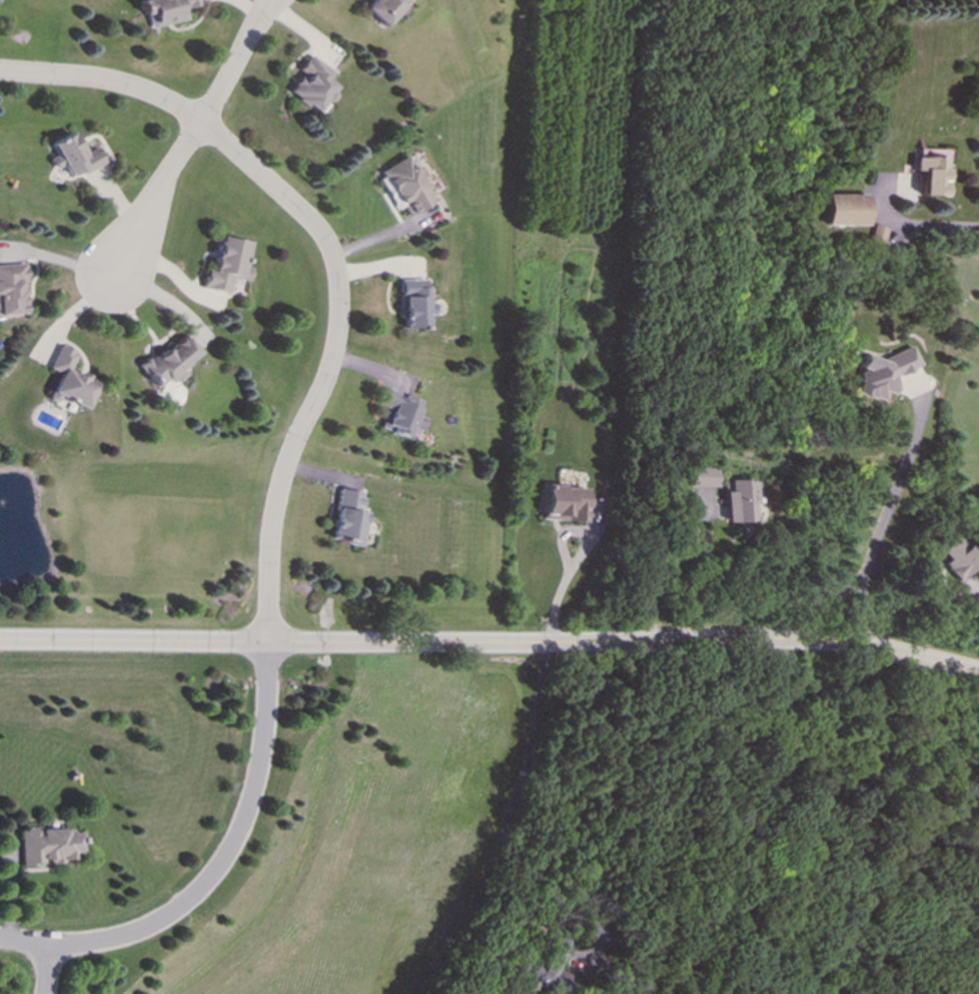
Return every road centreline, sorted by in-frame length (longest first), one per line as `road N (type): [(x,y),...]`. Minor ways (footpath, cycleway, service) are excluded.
road 1 (residential): [(0,640),(823,644),(978,673)]
road 2 (tertiary): [(978,673),(823,644),(0,640)]
road 3 (residential): [(0,72),(134,87),(200,124),(318,231),(337,288),(331,366),(292,446),(269,526),(266,642)]
road 4 (residential): [(266,642),(263,734),(244,830),(203,890),(147,931),(51,946),(0,941)]
road 5 (residential): [(108,280),(200,124)]
road 6 (residential): [(200,124),(272,0)]

